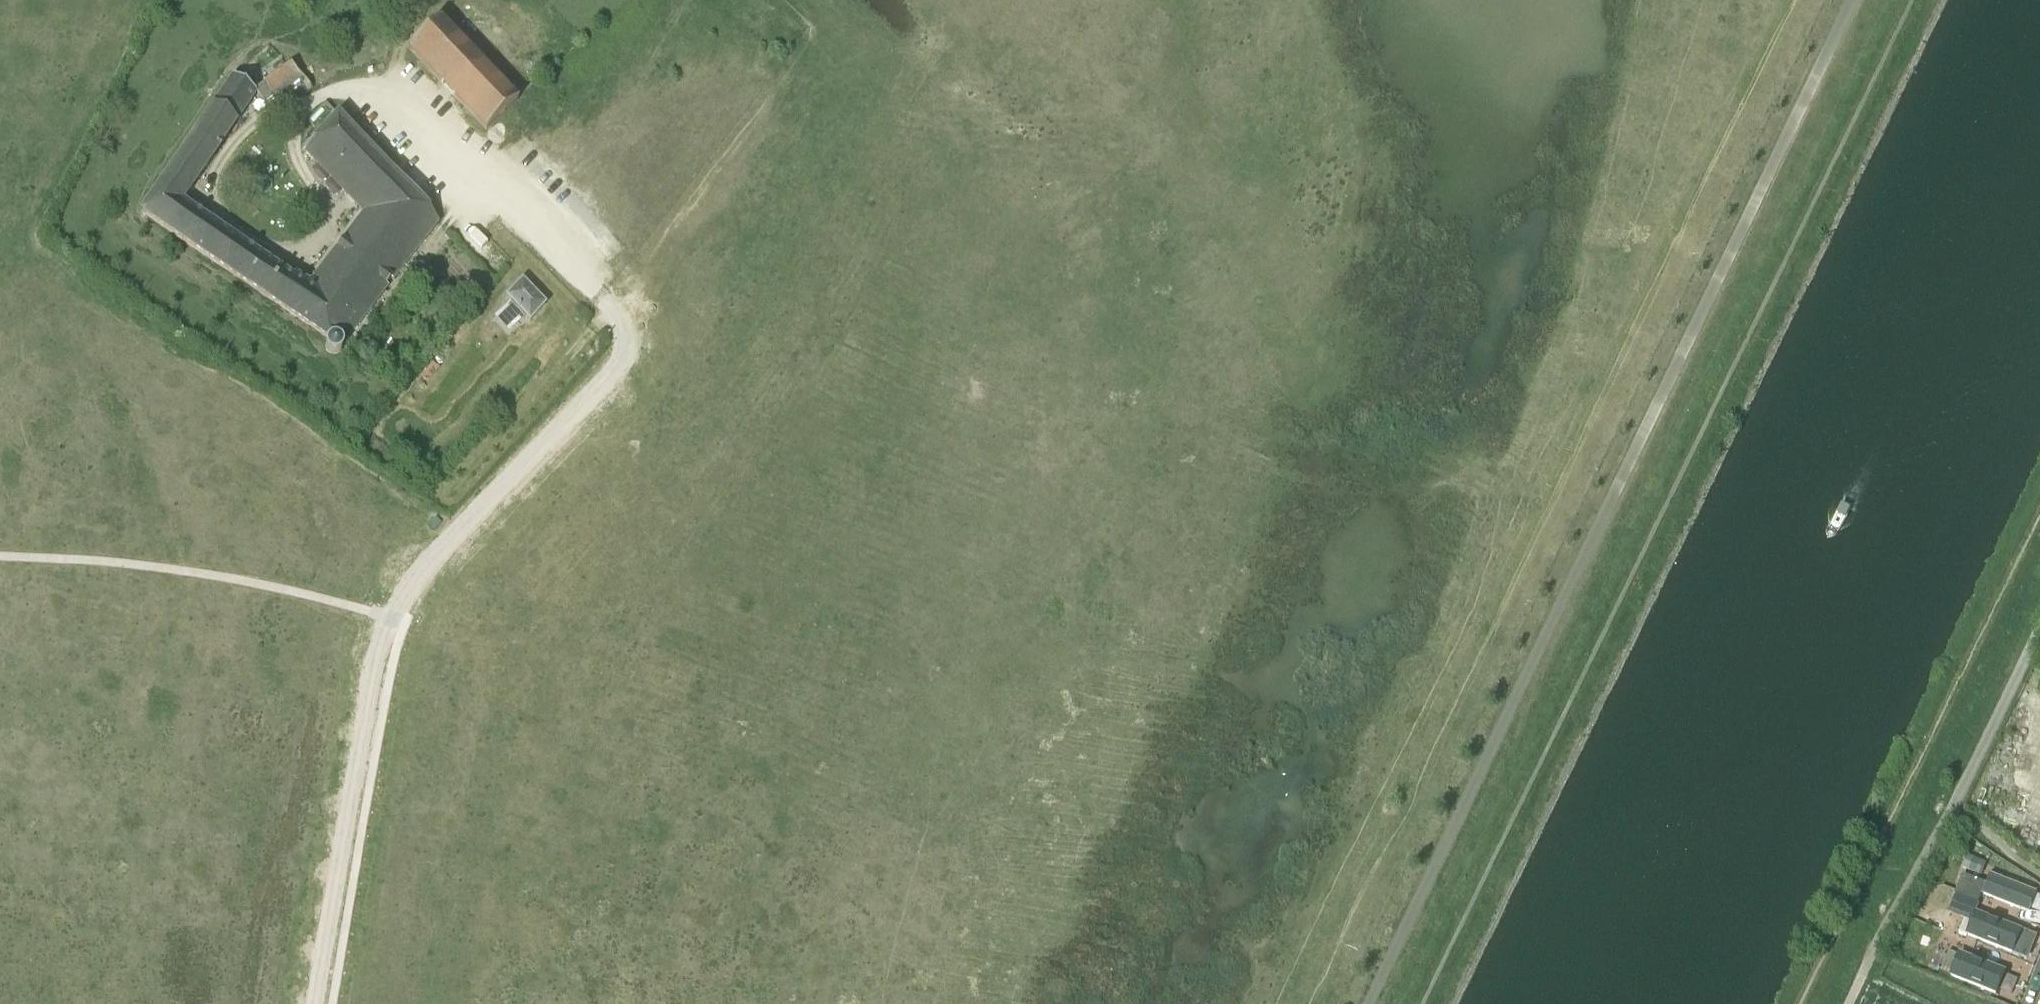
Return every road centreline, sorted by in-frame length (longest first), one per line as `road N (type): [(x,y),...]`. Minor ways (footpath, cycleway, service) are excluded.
road 1 (track): [(1854,1003),(1950,813)]
road 2 (unclassified): [(1950,813),(2039,628)]

